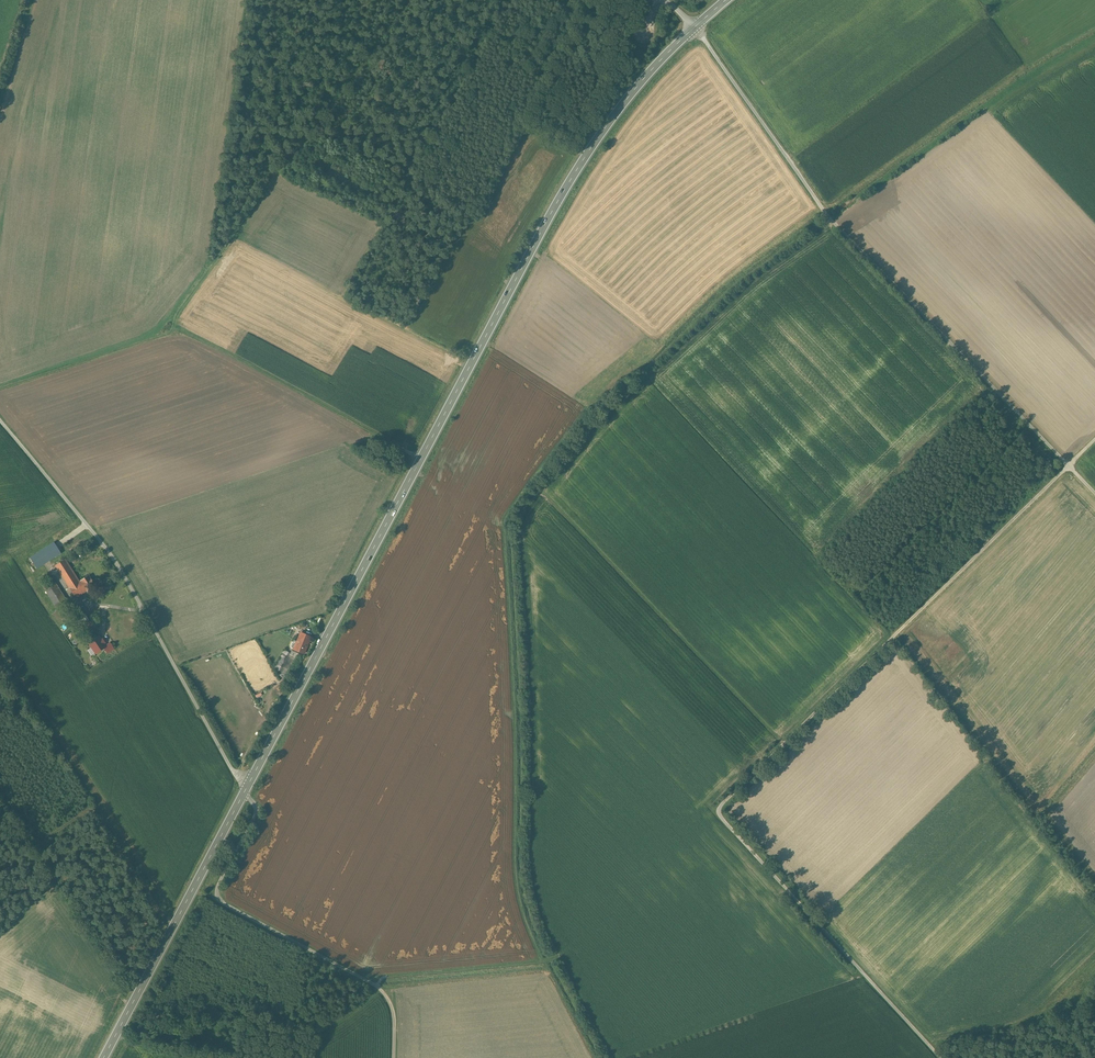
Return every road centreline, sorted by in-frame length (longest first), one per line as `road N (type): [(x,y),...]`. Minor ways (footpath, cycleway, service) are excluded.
road 1 (secondary): [(696,26),(644,80),(564,189),(245,791)]
road 2 (track): [(946,1057),(726,815),(723,801),(1094,439)]
road 3 (unclassified): [(1094,490),(826,208),(696,26)]
road 4 (track): [(0,388),(172,330),(421,458)]
road 5 (unclassified): [(245,791),(110,554),(0,418)]
road 6 (track): [(392,1057),(393,1016),(382,990),(218,900),(219,881),(257,811),(245,791)]
road 7 (secondary): [(245,791),(105,1057)]
road 8 (track): [(172,330),(307,136)]
road 9 (track): [(377,986),(388,976),(563,954)]

